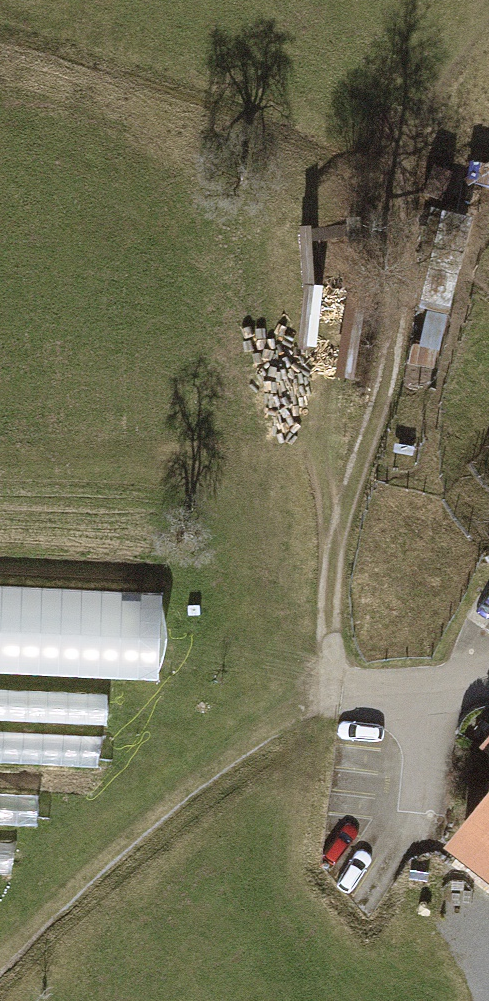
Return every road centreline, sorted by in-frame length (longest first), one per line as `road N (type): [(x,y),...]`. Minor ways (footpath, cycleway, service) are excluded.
road 1 (track): [(350,708),(331,668),(333,538),(412,225)]
road 2 (residential): [(488,692),(350,708)]

